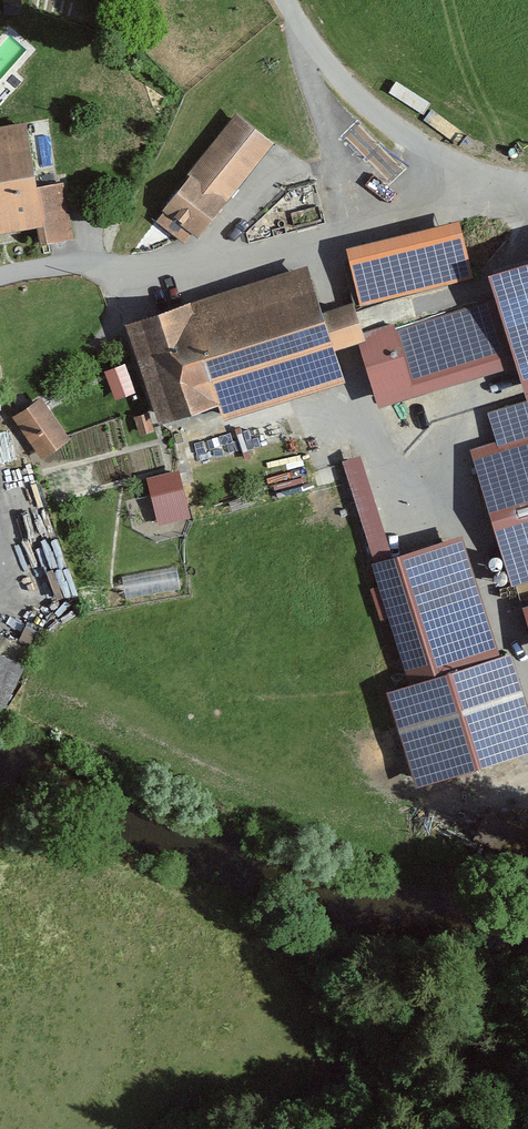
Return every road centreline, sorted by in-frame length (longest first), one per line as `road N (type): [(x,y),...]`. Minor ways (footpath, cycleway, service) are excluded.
road 1 (unclassified): [(288,0),(319,50),(394,131),(494,187),(527,189)]

